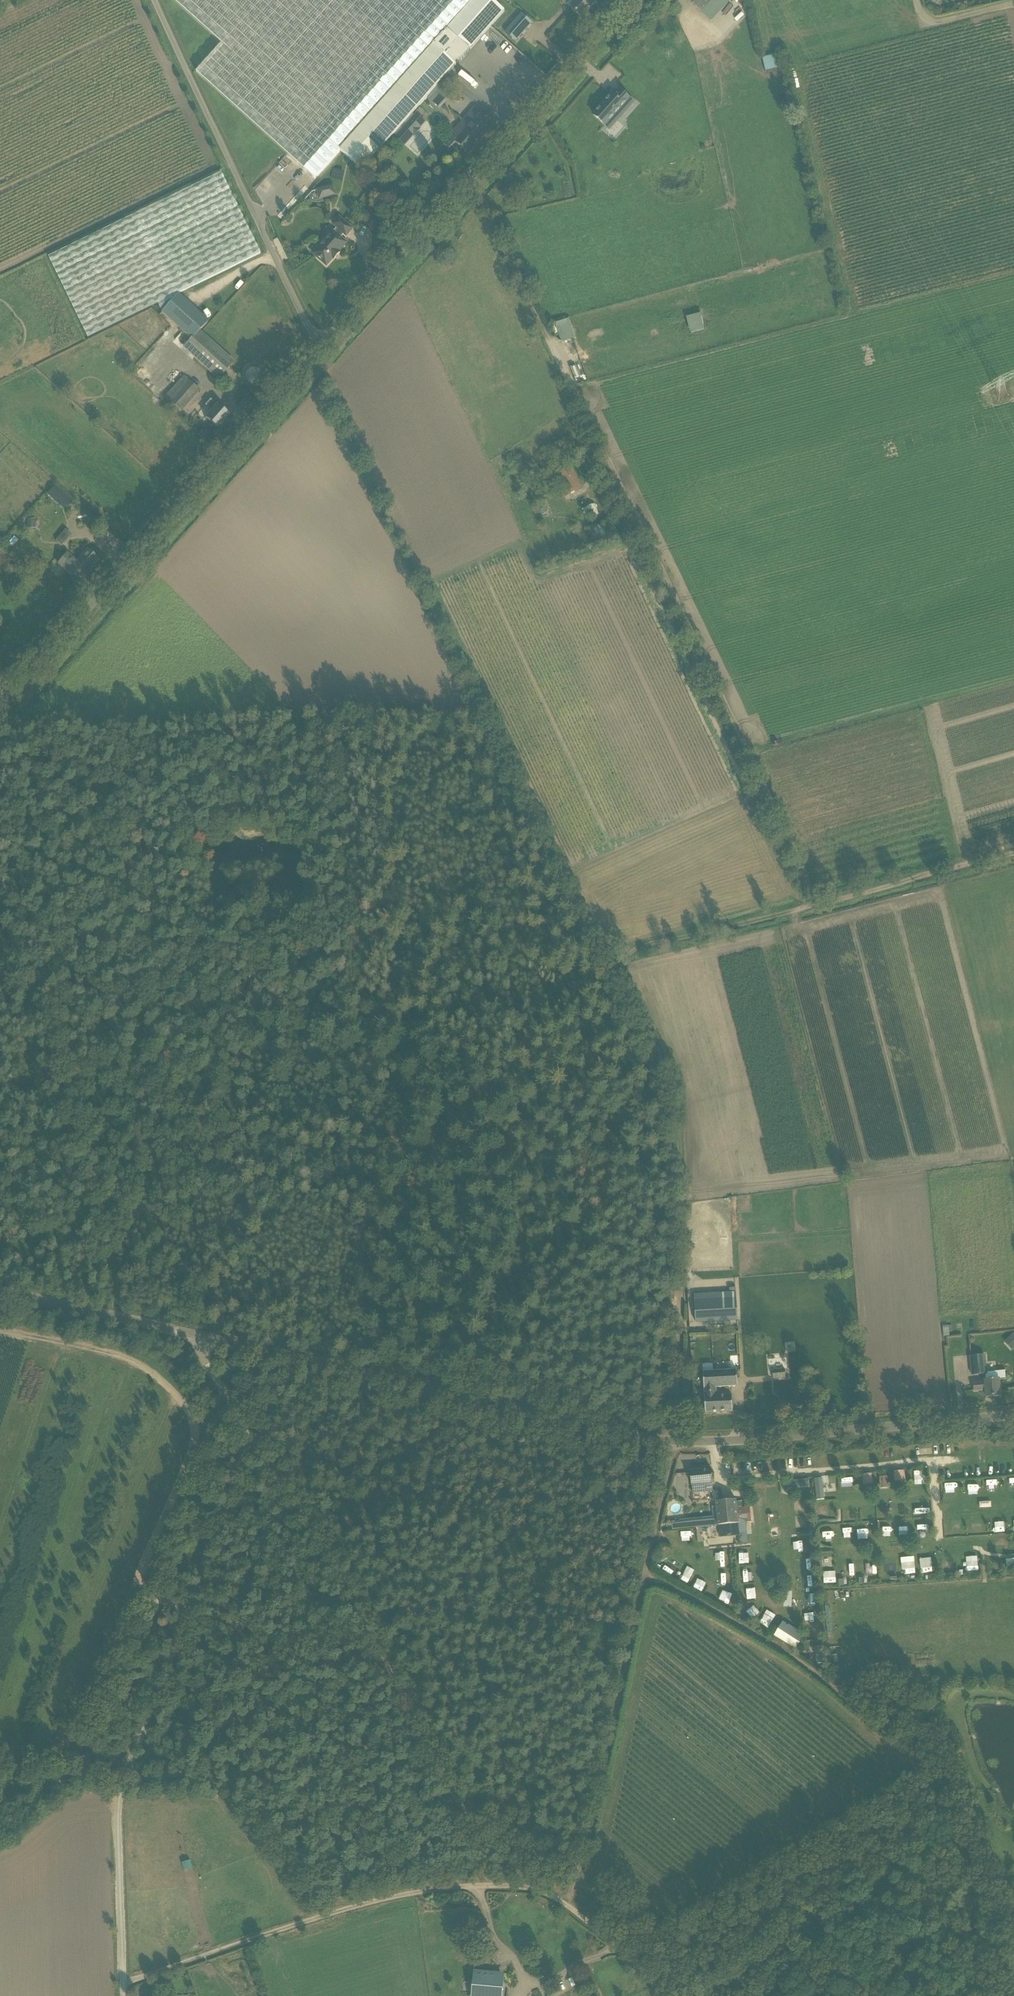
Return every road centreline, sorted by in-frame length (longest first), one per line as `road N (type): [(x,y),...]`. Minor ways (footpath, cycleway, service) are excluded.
road 1 (track): [(664,1059),(681,1095),(675,1442),(594,1840),(570,1901)]
road 2 (track): [(470,178),(818,903)]
road 3 (unclassified): [(125,1995),(121,1785),(249,1433),(192,1335)]
road 4 (track): [(1013,1963),(996,1935),(944,1796),(921,1765),(849,1702),(650,1573)]
road 5 (unclassified): [(492,1404),(638,1438),(717,1446),(1013,1419)]
road 6 (track): [(1013,853),(629,954),(625,985),(664,1059)]
road 7 (unclassified): [(0,708),(318,349)]
road 8 (unclassified): [(318,349),(628,0)]
road 9 (track): [(555,1891),(478,1885),(387,1900),(125,1987)]
road 10 (unclassified): [(318,349),(154,0)]
road 11 (track): [(438,1761),(396,1665),(249,1433)]
road 12 (unclassified): [(492,1404),(192,1335)]
road 13 (unclassified): [(192,1335),(0,1291)]
road 14 (track): [(660,1995),(613,1934),(555,1891)]
road 15 (track): [(555,1891),(456,1792)]

